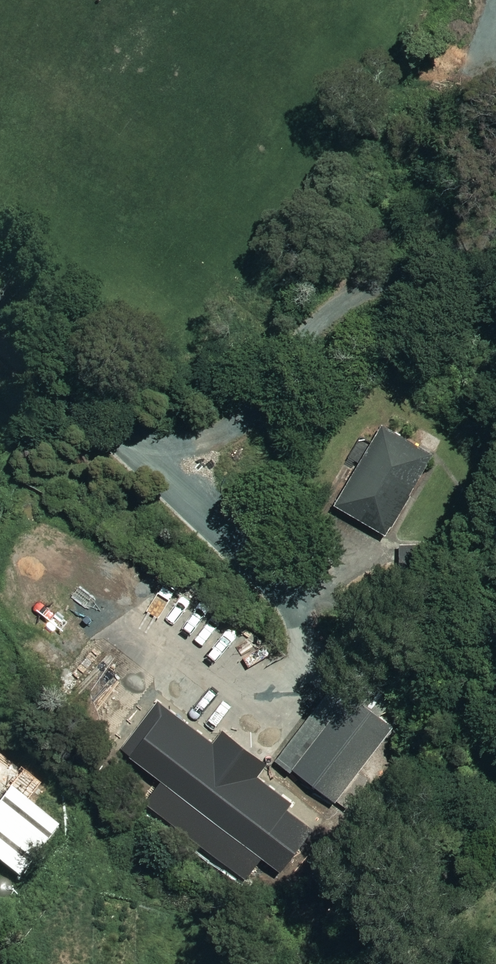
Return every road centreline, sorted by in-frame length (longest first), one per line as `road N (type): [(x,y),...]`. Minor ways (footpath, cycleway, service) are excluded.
road 1 (track): [(495,235),(414,267),(289,342),(154,484)]
road 2 (track): [(0,359),(292,596)]
road 3 (track): [(292,596),(426,682),(469,689),(495,681)]

